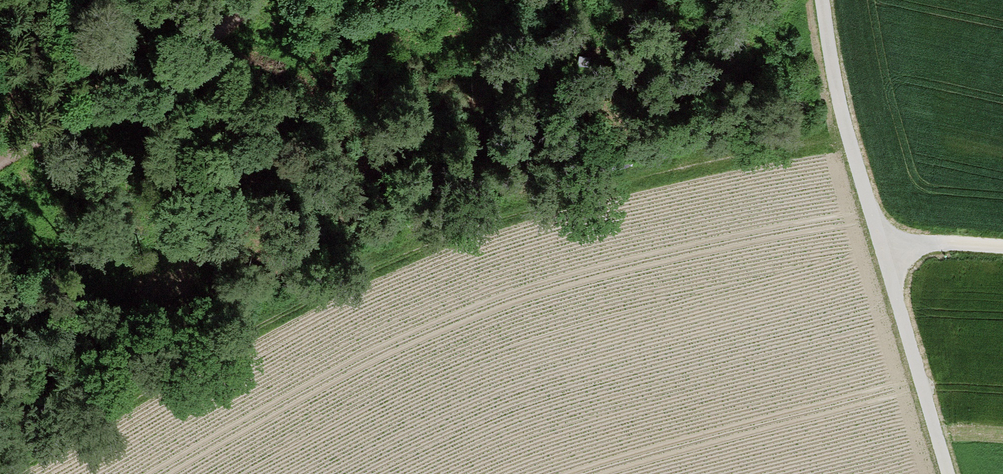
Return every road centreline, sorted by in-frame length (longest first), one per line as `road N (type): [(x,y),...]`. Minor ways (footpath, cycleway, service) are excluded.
road 1 (track): [(6,473),(235,335),(424,244),(517,209),(687,165),(855,135)]
road 2 (unclassified): [(824,0),(878,235),(949,473)]
road 3 (track): [(0,214),(45,197),(245,0)]
road 4 (track): [(878,235),(1002,244)]

